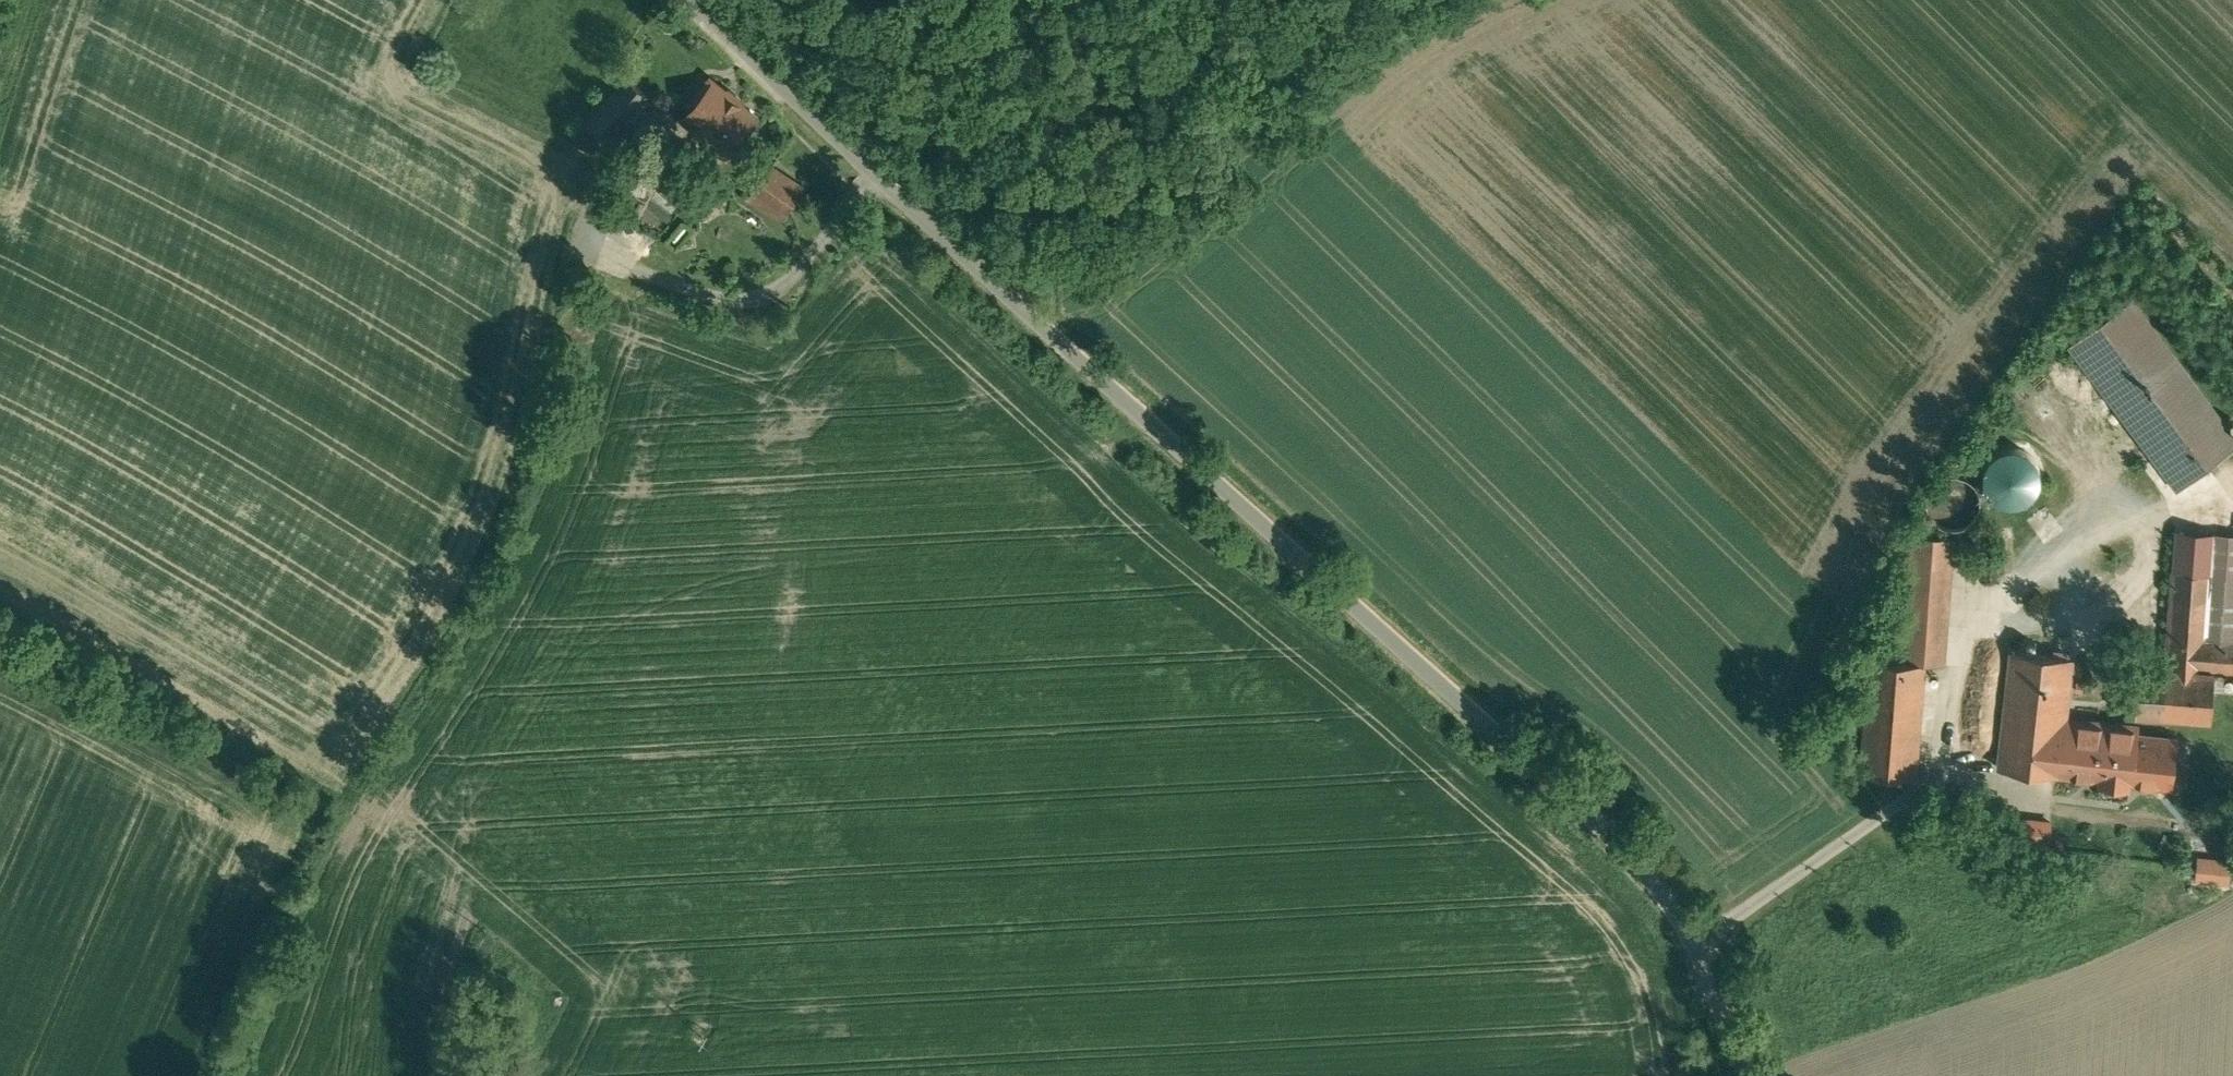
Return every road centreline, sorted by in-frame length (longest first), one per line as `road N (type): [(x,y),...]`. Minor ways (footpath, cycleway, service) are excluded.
road 1 (unclassified): [(704,0),(779,82),(1012,283),(1629,860),(1689,936),(1747,1075)]

